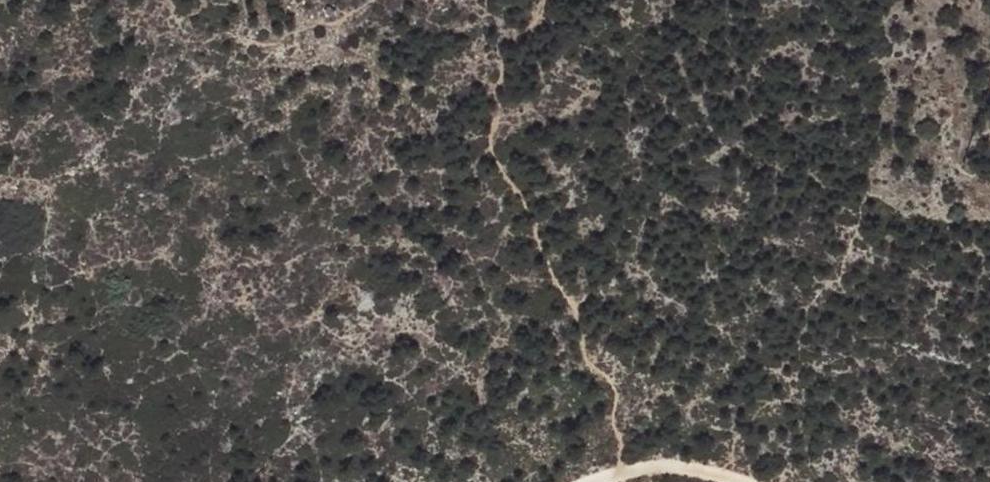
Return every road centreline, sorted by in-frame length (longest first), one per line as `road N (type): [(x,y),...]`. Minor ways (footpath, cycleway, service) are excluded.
road 1 (track): [(594,481),(620,471),(697,473),(722,481)]

